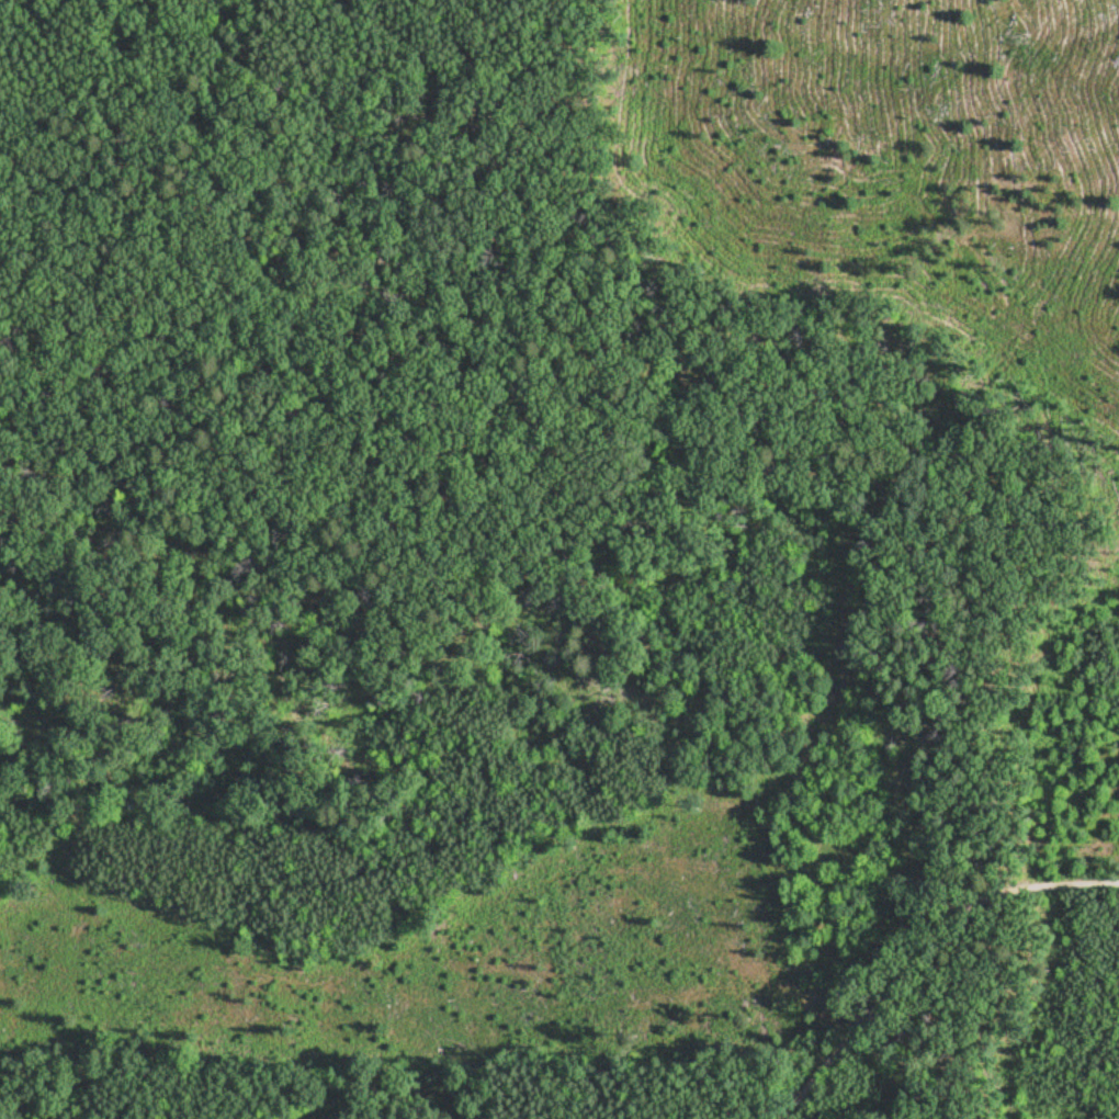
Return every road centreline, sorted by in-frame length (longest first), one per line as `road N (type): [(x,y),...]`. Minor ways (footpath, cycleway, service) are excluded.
road 1 (track): [(784,1118),(936,905),(1066,880),(1118,881)]

